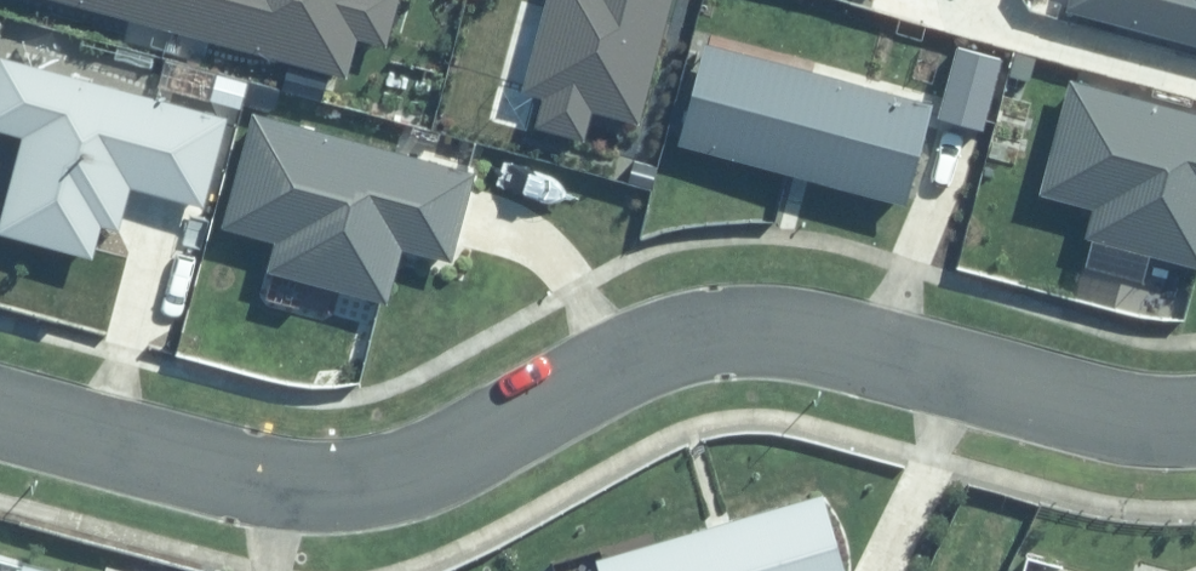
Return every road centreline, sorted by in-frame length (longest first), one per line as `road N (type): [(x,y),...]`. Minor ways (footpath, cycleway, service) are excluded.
road 1 (residential): [(0,409),(246,477),(338,487),(422,468),(611,369),(681,344),(757,336),(844,347),(1108,414),(1195,419)]

